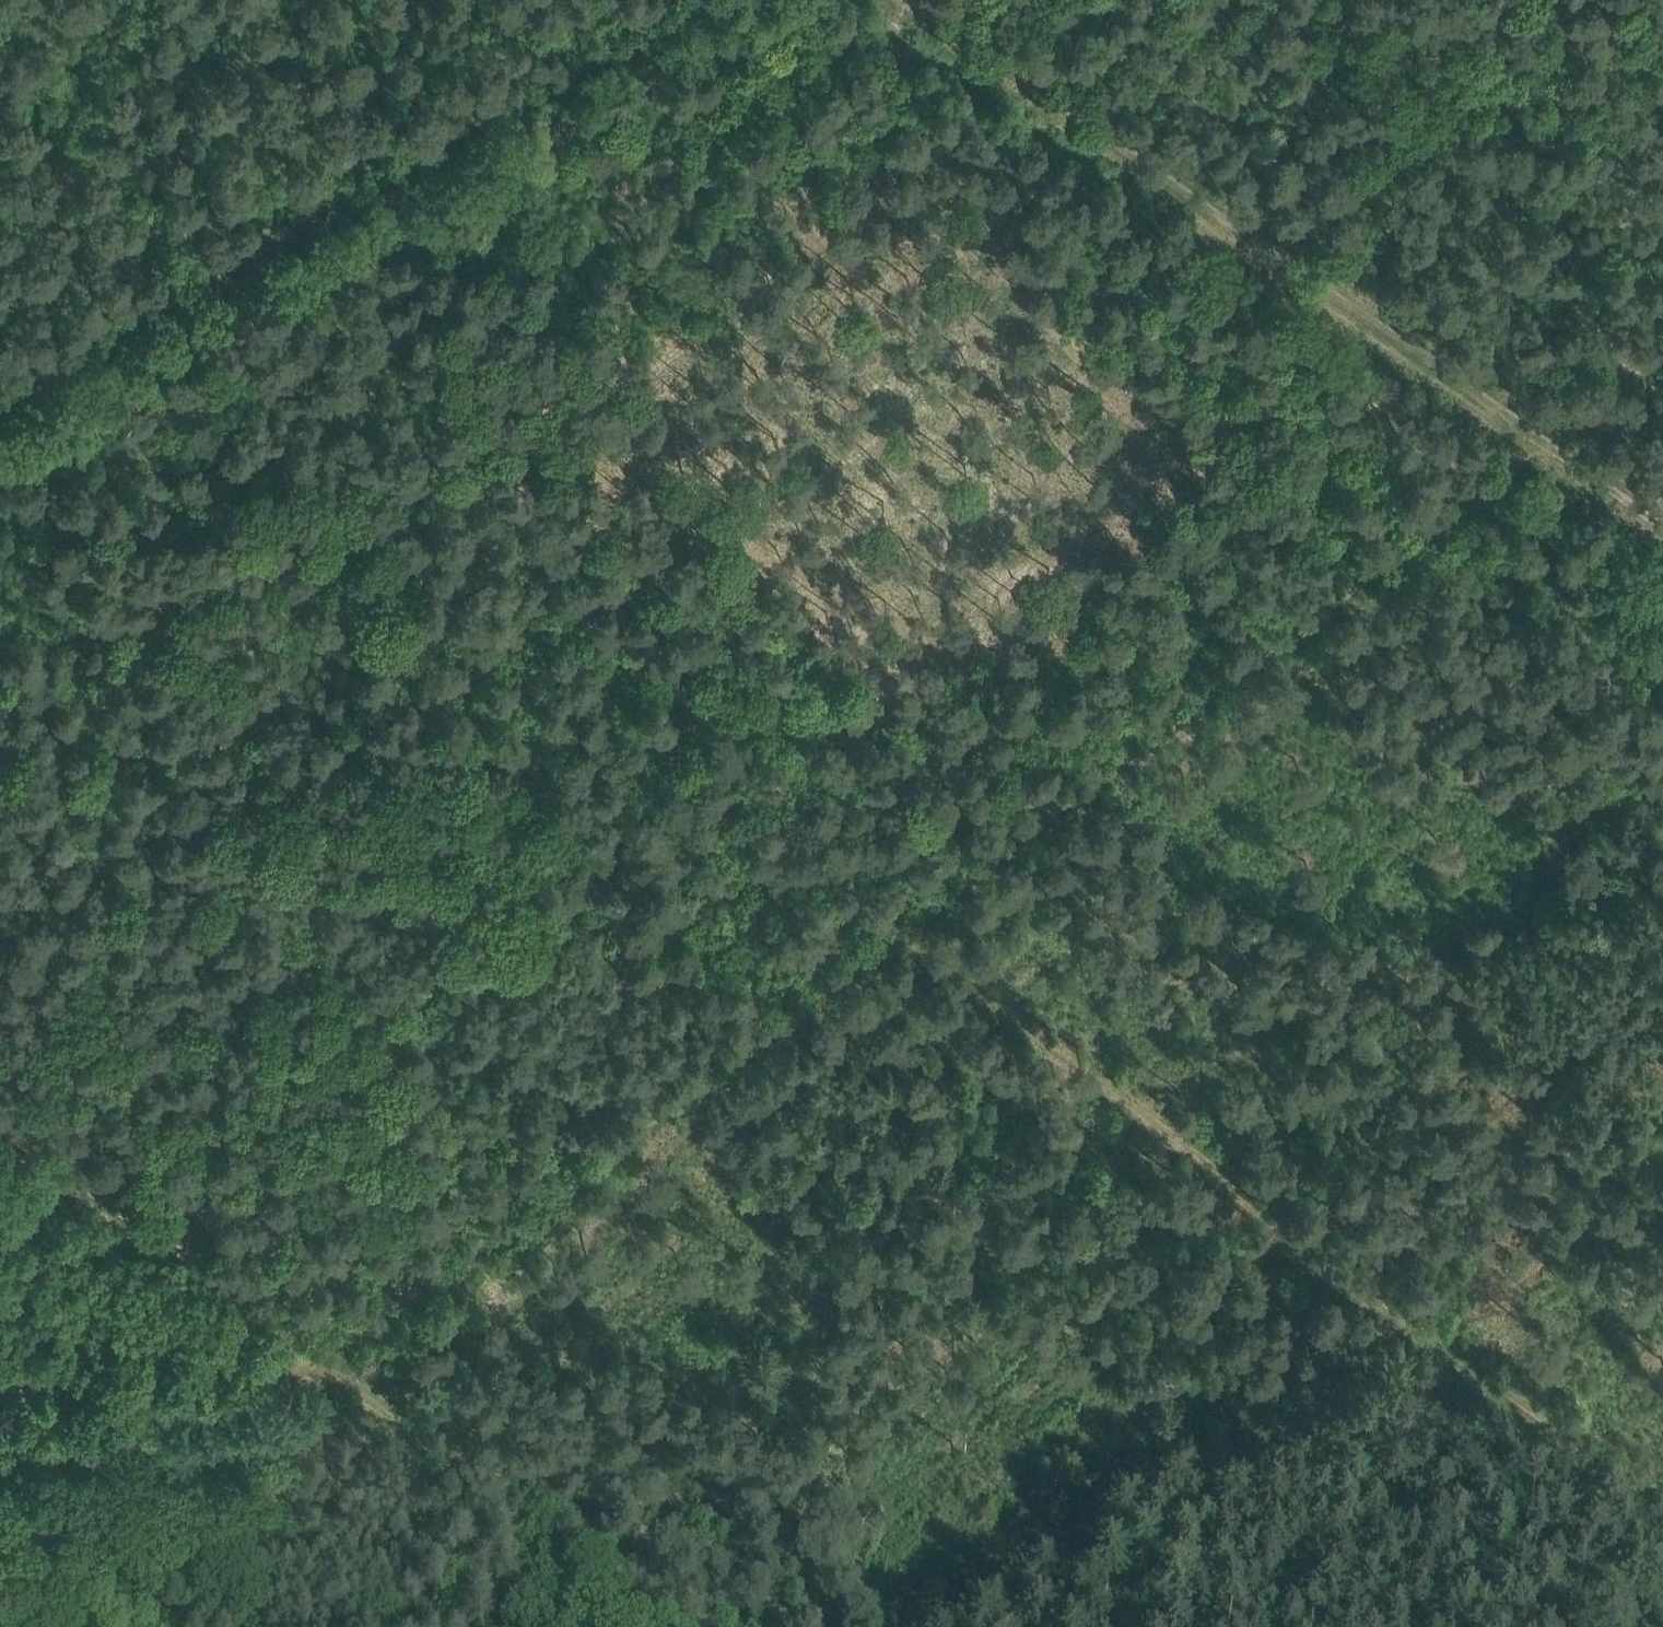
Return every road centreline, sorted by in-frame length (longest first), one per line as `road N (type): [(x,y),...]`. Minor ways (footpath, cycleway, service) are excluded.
road 1 (track): [(1662,1478),(183,335),(0,148)]
road 2 (track): [(319,1338),(1662,332)]
road 3 (track): [(930,0),(1662,516)]
road 4 (track): [(717,1626),(319,1338)]
road 5 (track): [(0,1119),(319,1338)]
road 6 (track): [(319,1338),(116,1414),(0,1440)]

